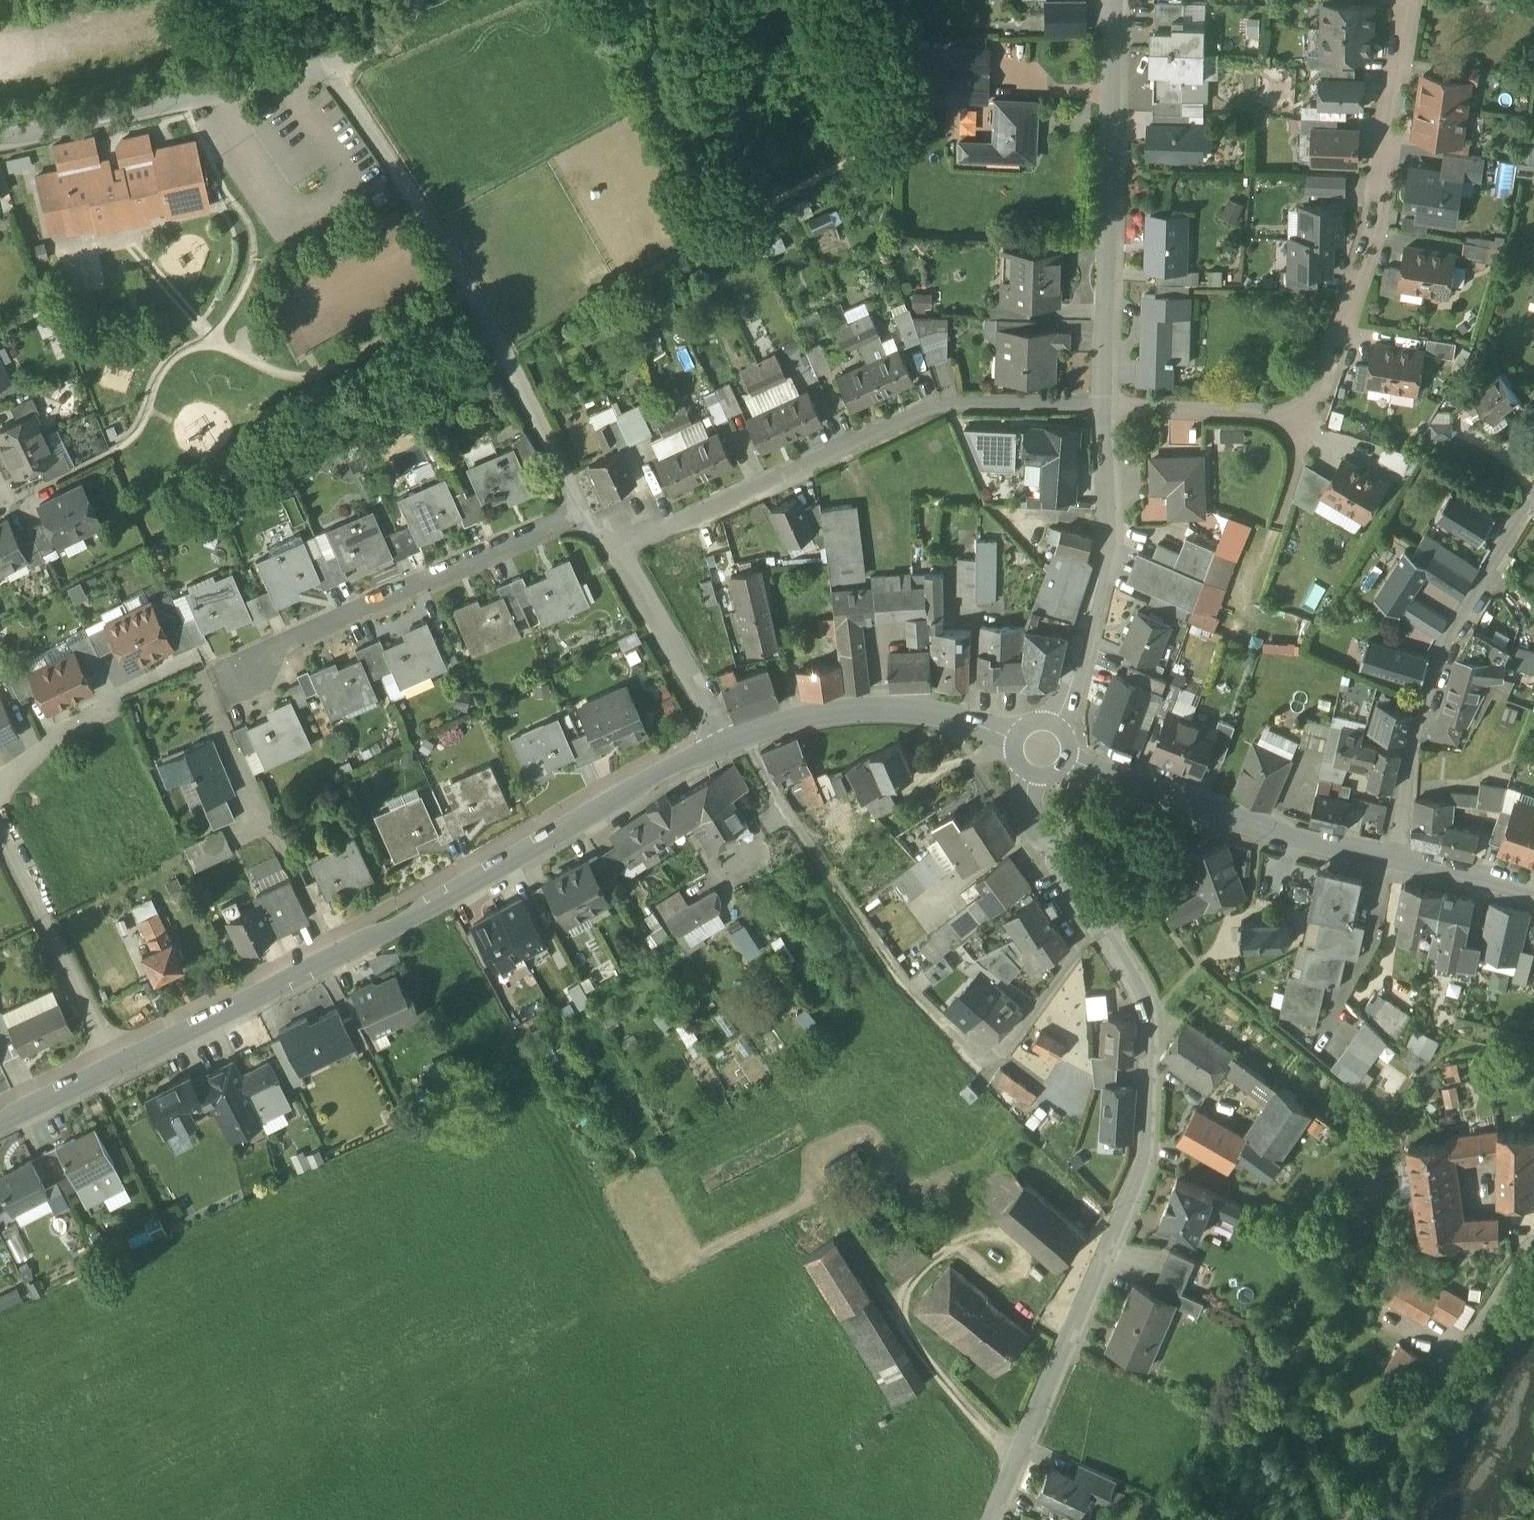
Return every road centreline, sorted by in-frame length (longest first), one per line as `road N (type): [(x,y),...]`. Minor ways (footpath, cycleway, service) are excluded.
road 1 (residential): [(0,137),(320,64),(430,215),(582,515)]
road 2 (tertiary): [(120,1069),(402,930),(727,741)]
road 3 (residential): [(986,1519),(1147,1157),(1152,1011),(1096,925)]
road 4 (residential): [(1413,0),(1379,228),(1310,414),(1106,408)]
road 5 (residential): [(727,741),(750,752),(897,978),(987,1072),(1096,925)]
road 6 (residential): [(1106,408),(945,402),(617,553)]
road 7 (residential): [(1119,0),(1106,408)]
road 8 (residential): [(1389,861),(1441,648),(1532,498)]
road 9 (residential): [(582,515),(239,672)]
road 10 (residential): [(1533,1241),(1335,1519)]
road 11 (tertiary): [(1068,762),(1231,821),(1389,861)]
road 12 (residential): [(1106,408),(1109,530),(1057,728)]
road 13 (tertiary): [(727,741),(839,711),(880,709),(1015,740)]
road 14 (residential): [(120,1069),(0,837)]
road 15 (residential): [(617,553),(727,741)]
road 16 (residential): [(1096,925),(1046,848),(1035,779)]
road 17 (tertiary): [(1389,861),(1533,898)]
road 18 (residential): [(118,708),(0,779)]
road 19 (tertiary): [(0,1125),(120,1069)]

